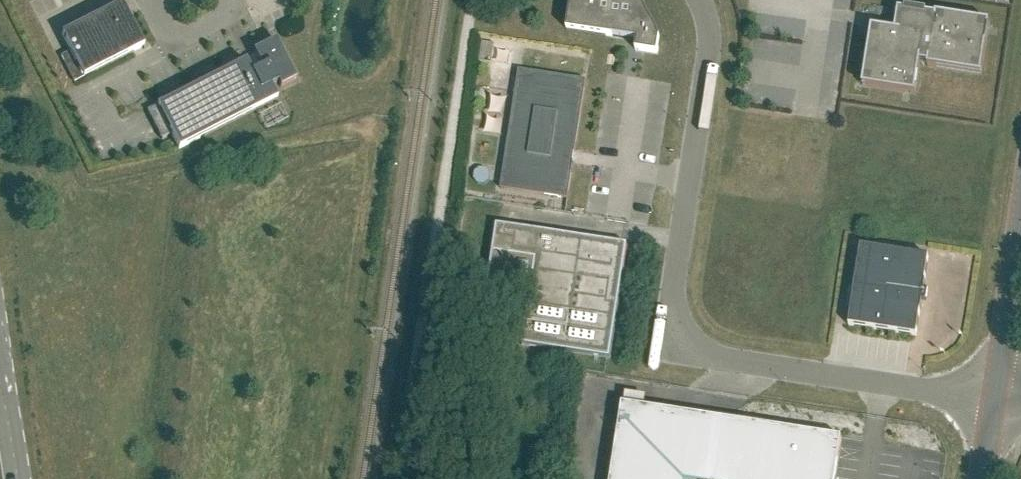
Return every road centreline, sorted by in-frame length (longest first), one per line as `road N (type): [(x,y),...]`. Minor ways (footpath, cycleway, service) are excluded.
road 1 (unclassified): [(998,402),(677,352),(670,307),(709,65),(710,38),(697,0)]
road 2 (unclassified): [(998,402),(1020,246)]
road 3 (unclassified): [(148,0),(175,38),(219,22),(227,0)]

